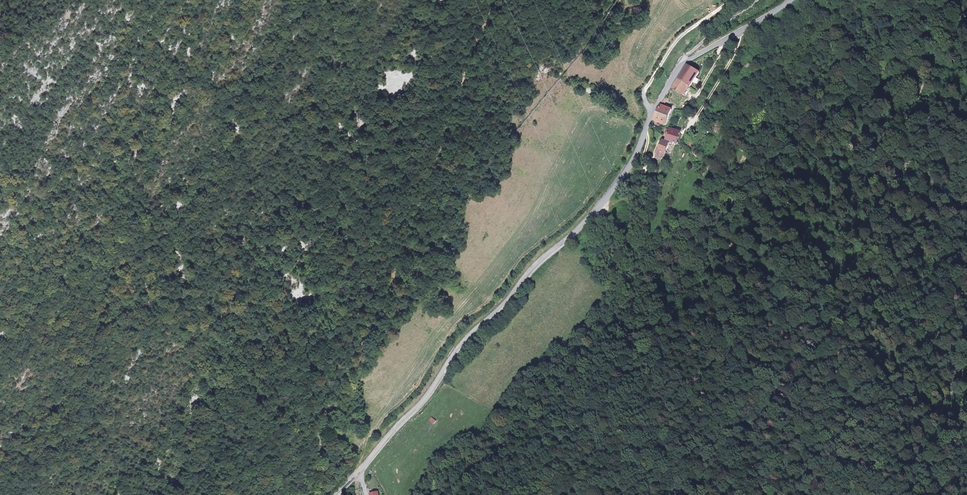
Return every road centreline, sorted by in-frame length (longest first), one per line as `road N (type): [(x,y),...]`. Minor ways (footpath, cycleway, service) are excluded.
road 1 (track): [(307,494),(330,395),(380,308),(501,0)]
road 2 (tertiary): [(336,494),(426,398),(457,349),(600,206),(633,161),(653,112)]
road 3 (tertiary): [(653,112),(683,64),(791,0)]
road 4 (unclassified): [(731,0),(673,46),(643,93),(653,112)]

